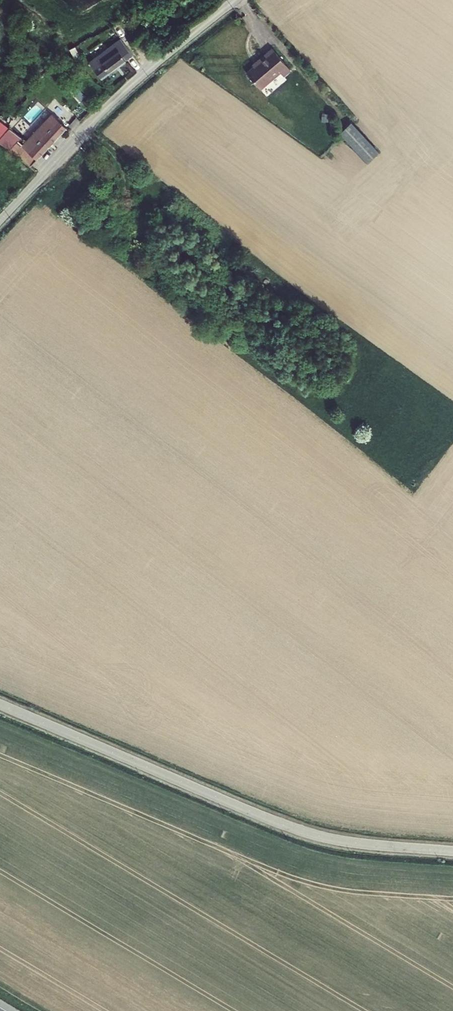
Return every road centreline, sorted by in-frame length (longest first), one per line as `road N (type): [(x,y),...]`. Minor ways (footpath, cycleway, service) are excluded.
road 1 (unclassified): [(0,705),(312,835),(452,852)]
road 2 (tertiary): [(0,222),(111,104),(235,0)]

